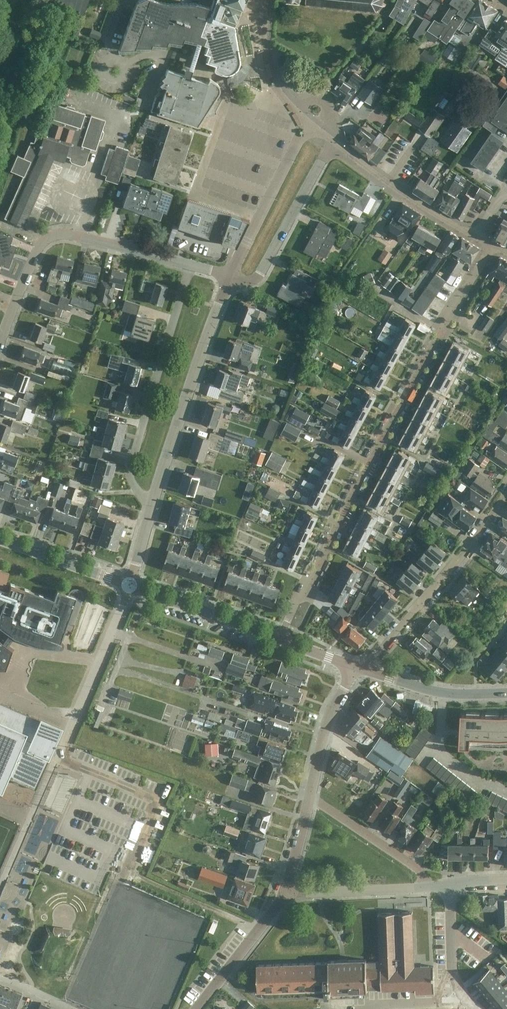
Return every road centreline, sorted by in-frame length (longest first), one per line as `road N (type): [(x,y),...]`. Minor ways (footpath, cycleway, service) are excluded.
road 1 (residential): [(298,603),(492,245)]
road 2 (residential): [(189,265),(51,236),(30,264),(0,345)]
road 3 (residential): [(152,510),(130,467),(189,265)]
road 4 (residential): [(152,510),(228,287)]
road 5 (residential): [(506,490),(361,670)]
road 6 (residential): [(333,140),(492,245)]
road 7 (residential): [(228,287),(258,277),(333,140)]
road 8 (residential): [(130,586),(59,756)]
road 9 (residential): [(231,278),(310,122)]
road 10 (secondary): [(279,640),(130,586)]
road 11 (residential): [(425,888),(418,869),(310,797)]
road 12 (secondary): [(506,693),(443,692),(361,670)]
road 13 (residential): [(198,1008),(286,893)]
road 14 (residential): [(310,797),(330,713),(361,670)]
road 15 (residential): [(286,893),(425,888)]
road 16 (secondary): [(130,586),(0,539)]
road 17 (residential): [(268,0),(270,77),(310,122)]
road 18 (residential): [(474,1008),(450,962),(449,884)]

